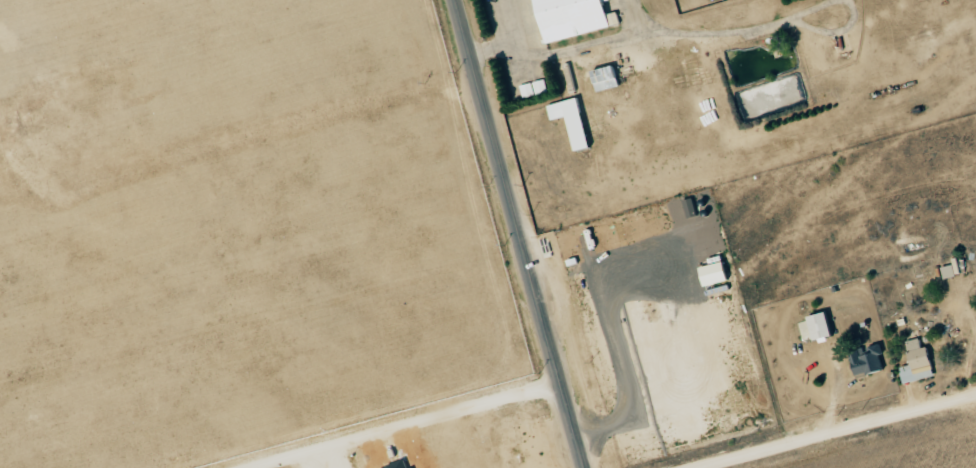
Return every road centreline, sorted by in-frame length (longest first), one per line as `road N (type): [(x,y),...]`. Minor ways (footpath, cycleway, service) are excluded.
road 1 (tertiary): [(589,467),(459,0)]
road 2 (residential): [(707,467),(975,394)]

